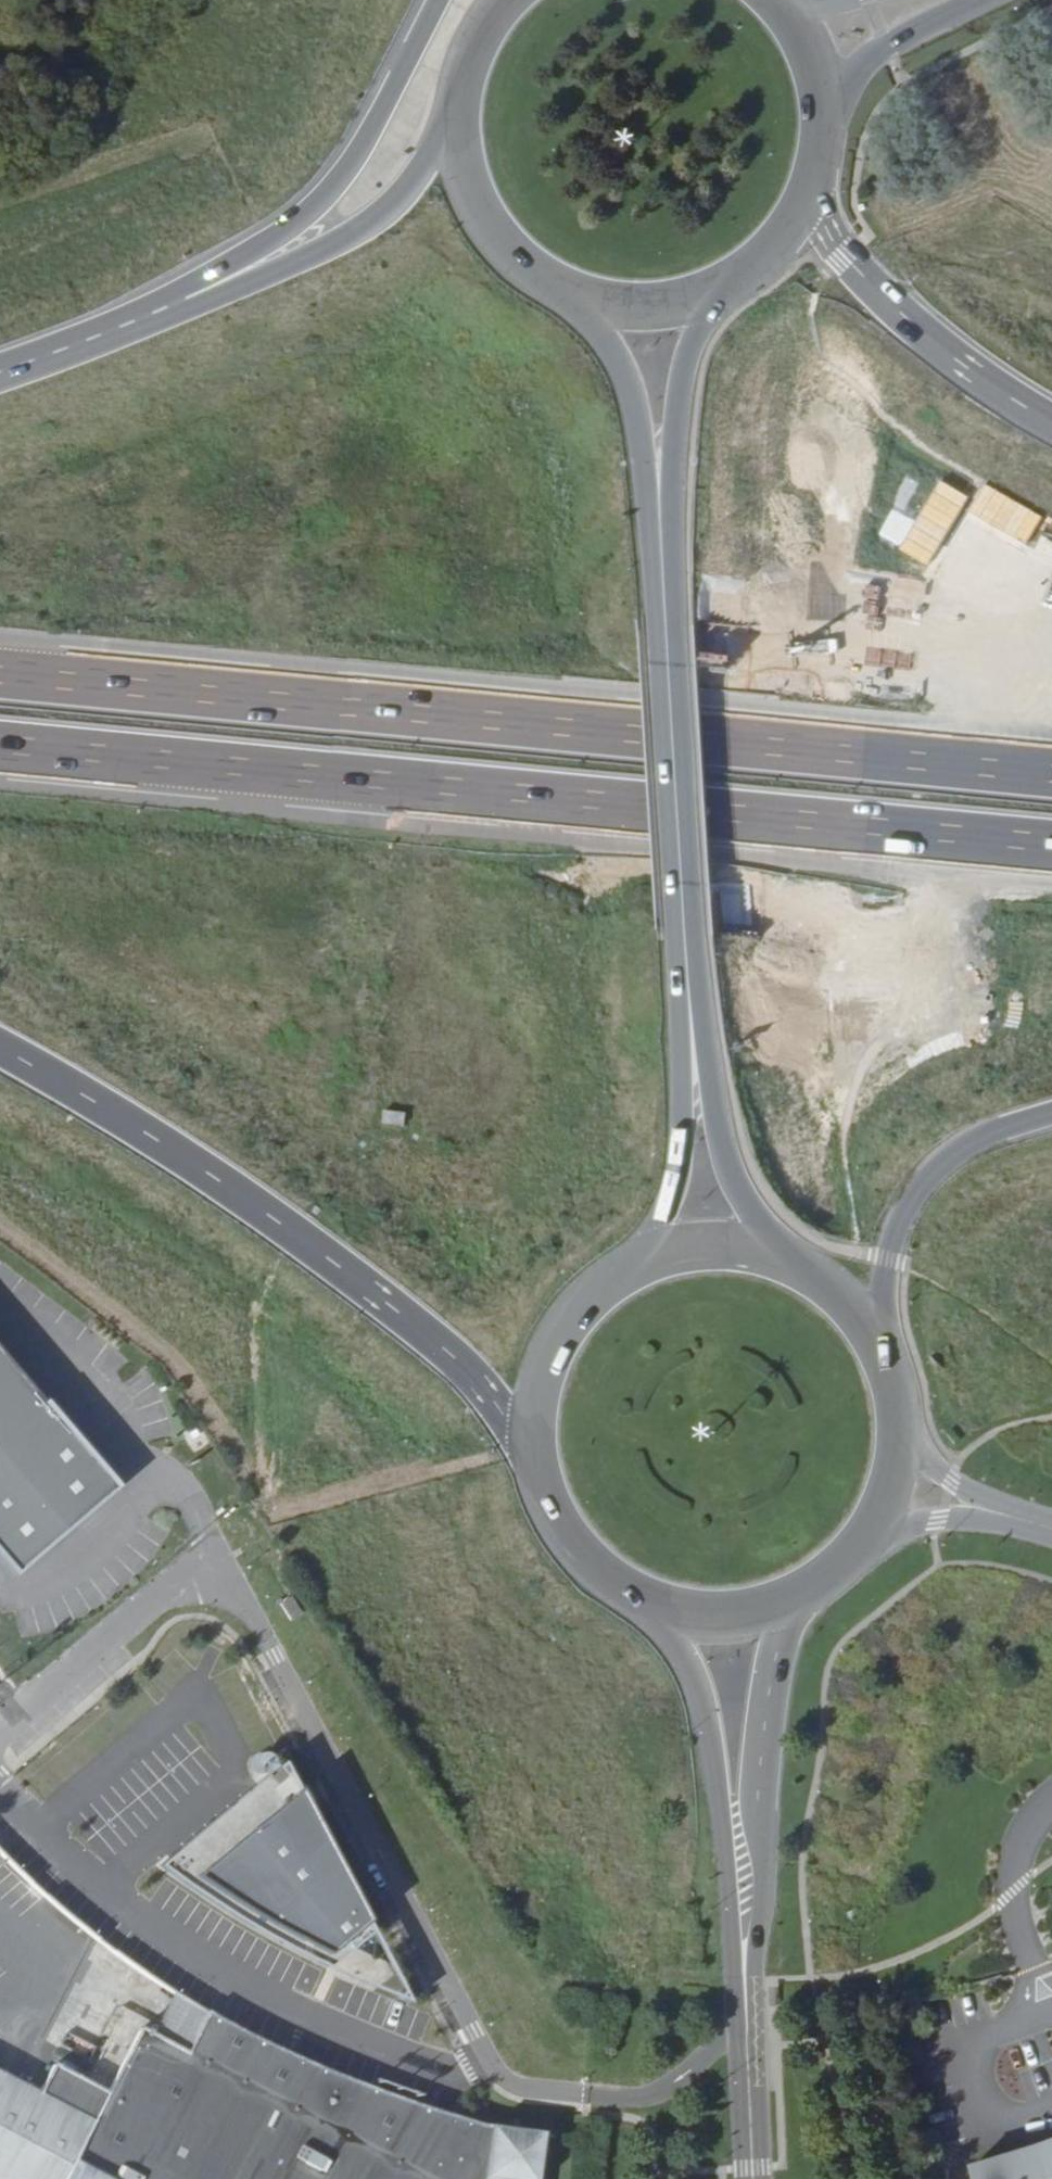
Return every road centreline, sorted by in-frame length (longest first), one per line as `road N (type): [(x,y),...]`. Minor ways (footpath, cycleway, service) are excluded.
road 1 (motorway): [(1051,771),(0,671)]
road 2 (motorway): [(0,751),(1051,849)]
road 3 (secondary): [(543,287),(608,338),(641,419),(663,619),(688,1060),(680,1182),(654,1229),(606,1274)]
road 4 (secondary): [(799,1261),(743,1184),(712,1061),(678,504),(686,396),(709,322),(749,272)]
road 5 (unclassified): [(750,2032),(650,2098),(532,2091),(509,2080),(490,2058),(259,1617),(244,1592),(214,1575)]
road 6 (motorway): [(0,1051),(245,1196),(468,1367),(527,1456)]
road 7 (motorway): [(438,0),(358,153),(282,232),(182,308)]
road 8 (motorway): [(451,105),(411,204),(363,238),(182,308)]
road 9 (motorway): [(1051,429),(966,373),(864,277),(805,197)]
road 10 (motorway): [(876,1335),(890,1253),(911,1200),(951,1156),(1051,1113)]
road 11 (unclassified): [(0,1737),(193,1577),(214,1575)]
road 12 (secondary): [(741,1815),(762,1747),(782,1632),(801,1595)]
road 13 (secondary): [(657,1608),(741,1815)]
road 14 (secondary): [(543,287),(594,307),(648,311),(701,299),(749,272)]
road 15 (secondary): [(750,2032),(741,1815)]
road 16 (tertiary): [(819,136),(847,80),(868,60),(977,0)]
road 17 (secondary): [(451,105),(453,158),(469,210),(500,254),(543,287)]
road 18 (secondary): [(527,1456),(542,1506),(570,1551),(609,1585),(657,1608)]
road 19 (secondary): [(606,1274),(568,1309),(541,1354),(527,1404),(527,1456)]
road 20 (secondary): [(799,1261),(752,1244),(701,1241),(652,1251),(606,1274)]
road 21 (motorway): [(182,308),(0,381)]
road 22 (unclassified): [(1001,1513),(953,1485),(900,1403)]
road 23 (secondary): [(657,1608),(705,1616),(754,1612),(801,1595)]
road 24 (secondary): [(757,2178),(750,2032)]
road 25 (secondary): [(819,136),(815,90),(774,7)]
road 26 (secondary): [(870,1533),(891,1492),(900,1403)]
road 27 (unclassified): [(870,1533),(1001,1513)]

